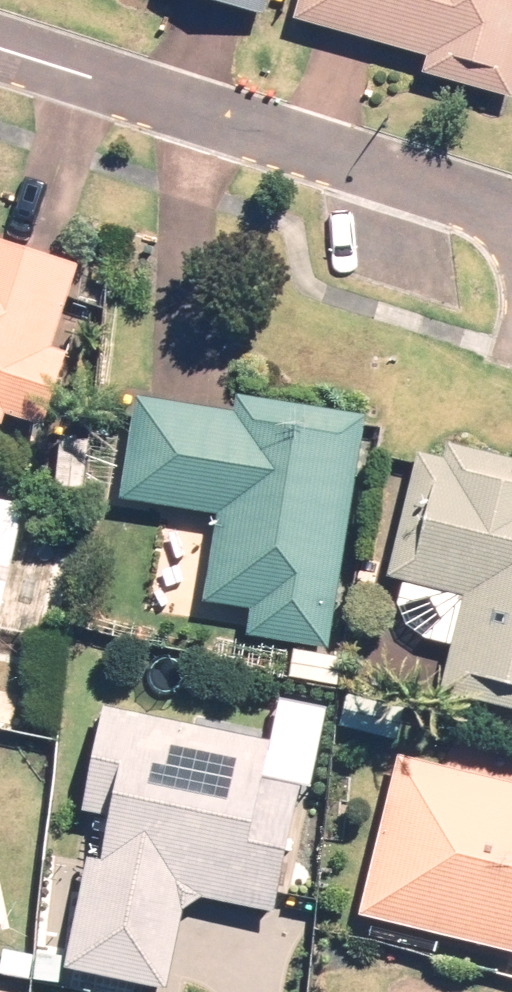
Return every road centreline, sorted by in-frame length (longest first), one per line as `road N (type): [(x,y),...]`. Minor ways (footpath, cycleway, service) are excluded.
road 1 (residential): [(0,51),(511,213)]

